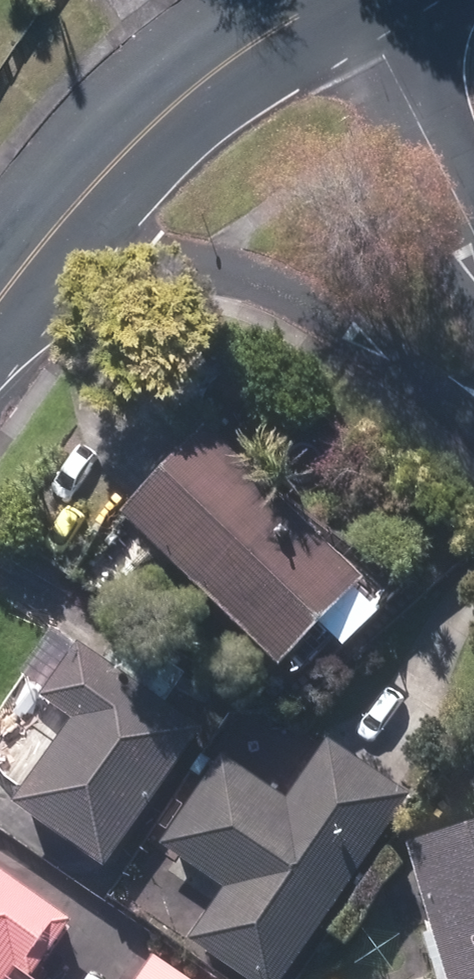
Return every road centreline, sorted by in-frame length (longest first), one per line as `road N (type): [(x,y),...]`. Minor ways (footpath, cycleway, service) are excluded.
road 1 (residential): [(473,396),(258,283),(45,223)]
road 2 (tertiary): [(323,0),(196,79),(45,223)]
road 3 (residential): [(473,235),(356,0)]

